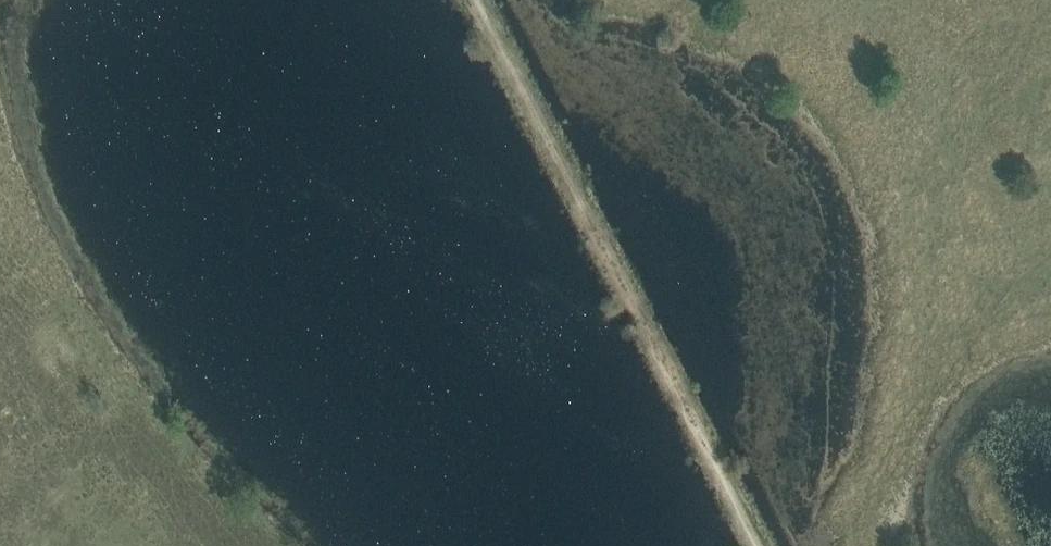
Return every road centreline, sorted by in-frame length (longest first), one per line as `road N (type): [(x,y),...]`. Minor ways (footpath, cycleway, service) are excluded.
road 1 (track): [(476,0),(758,545)]

